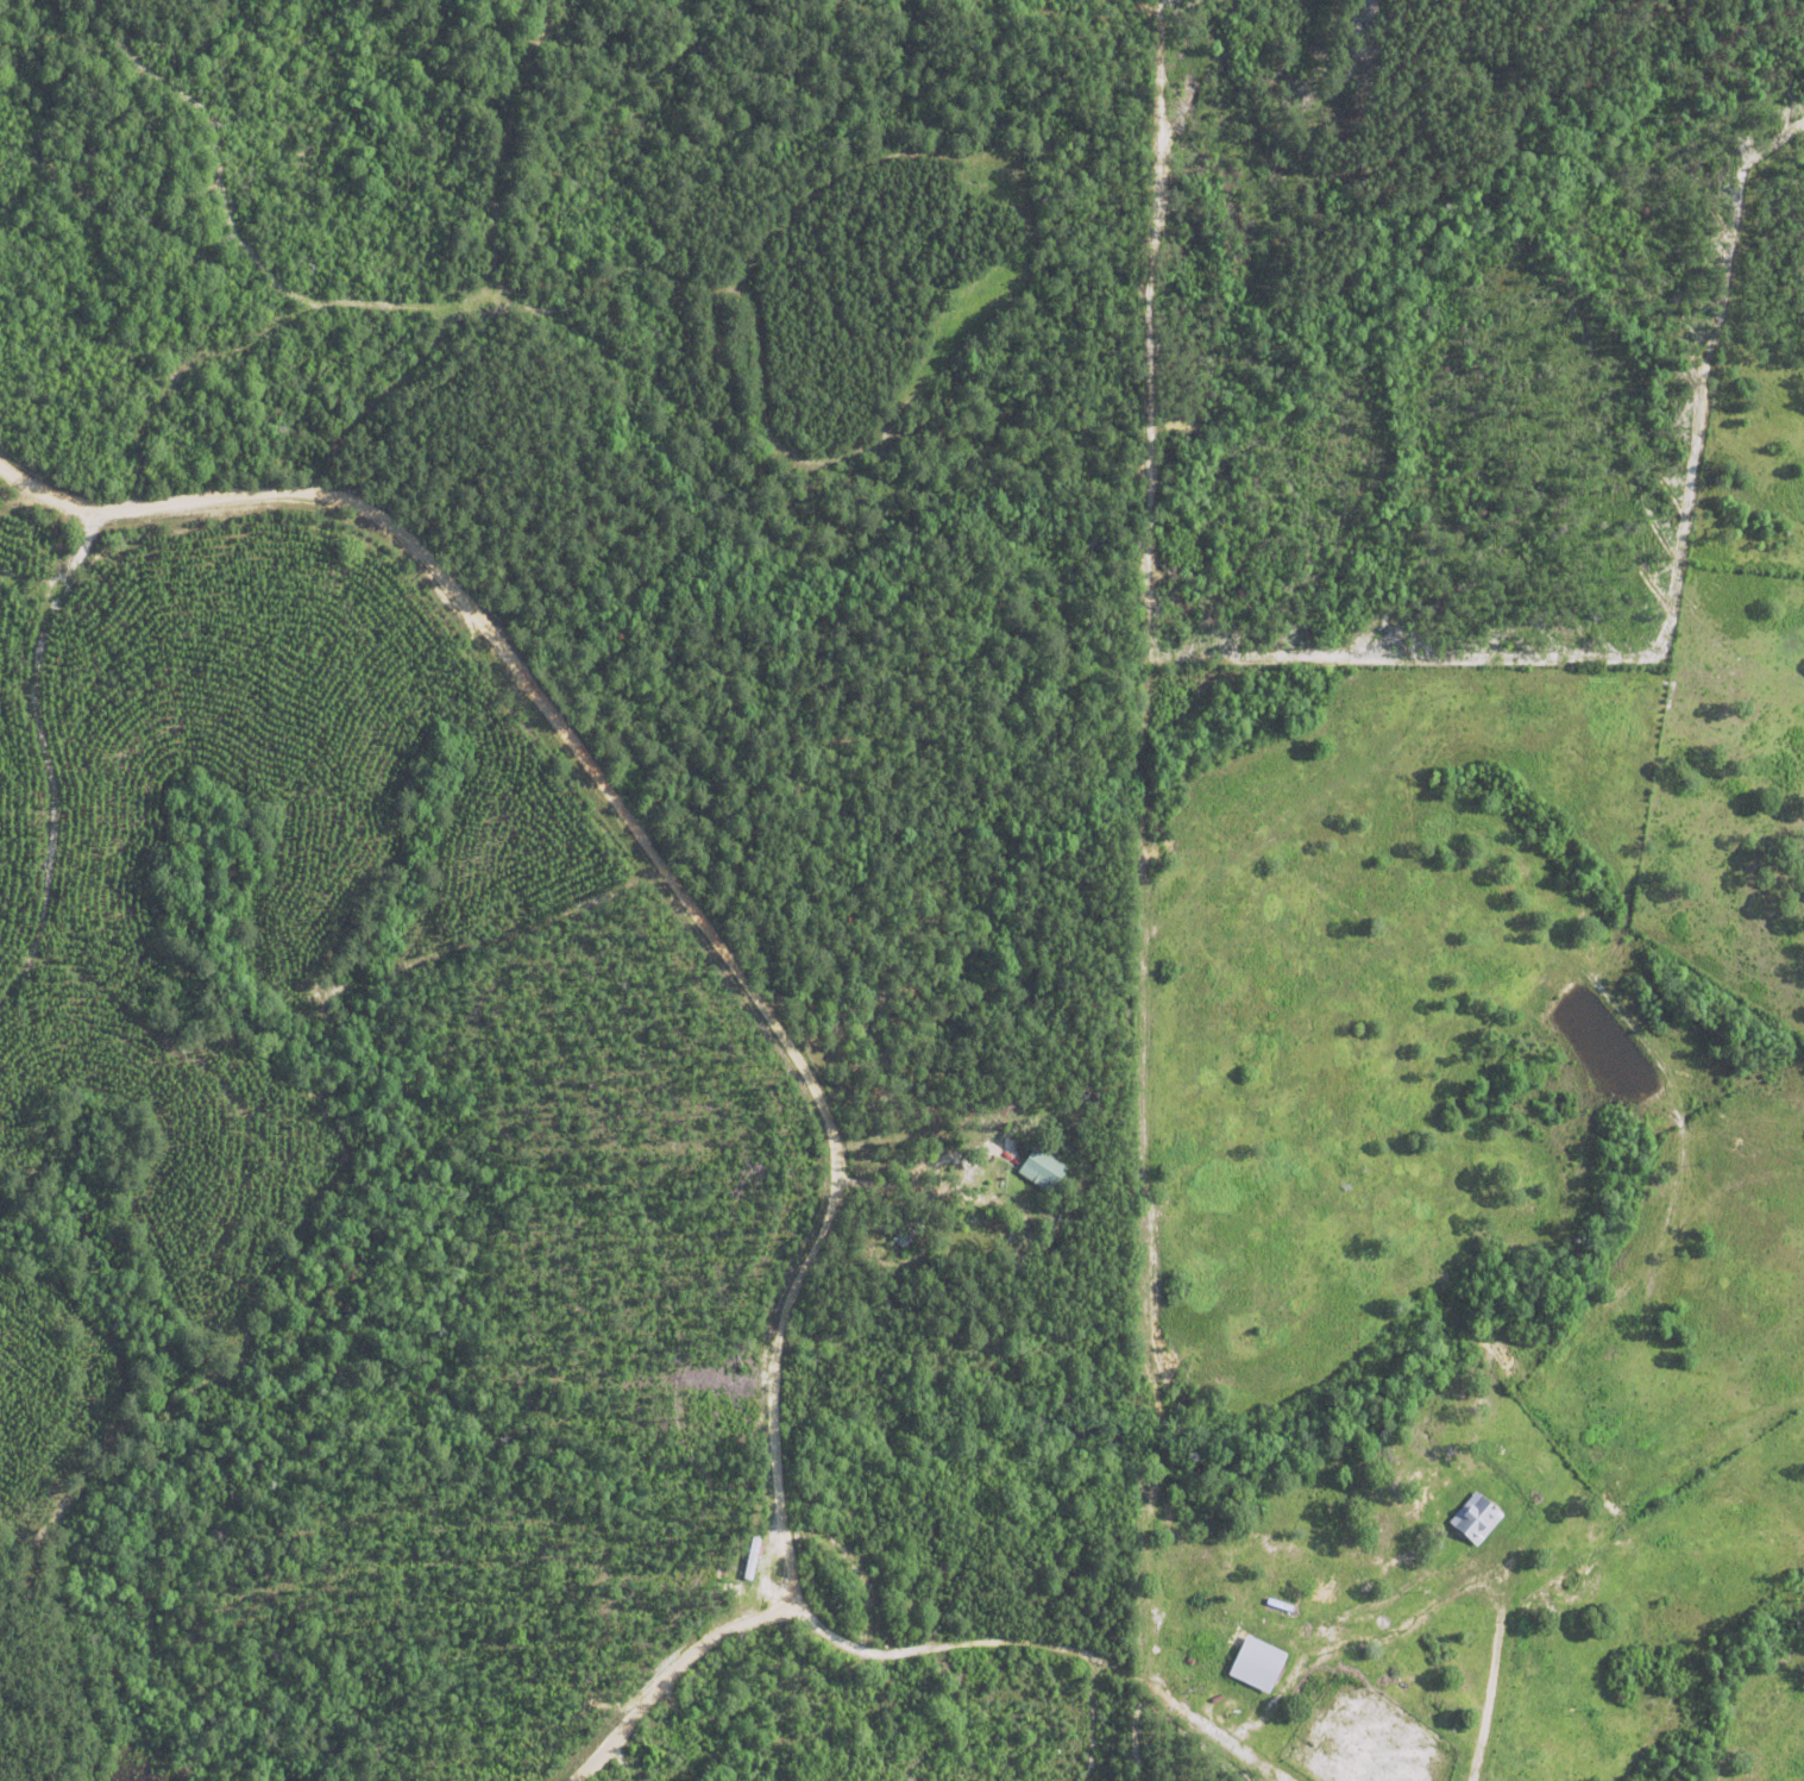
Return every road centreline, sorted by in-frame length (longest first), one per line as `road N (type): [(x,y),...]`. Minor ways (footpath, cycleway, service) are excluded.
road 1 (residential): [(0,466),(42,491),(102,508),(316,494),(363,506),(403,529),(568,734),(811,1079),(832,1128),(840,1178),(831,1225),(790,1309),(778,1355),(792,1589),(772,1613),(705,1647),(578,1780)]

